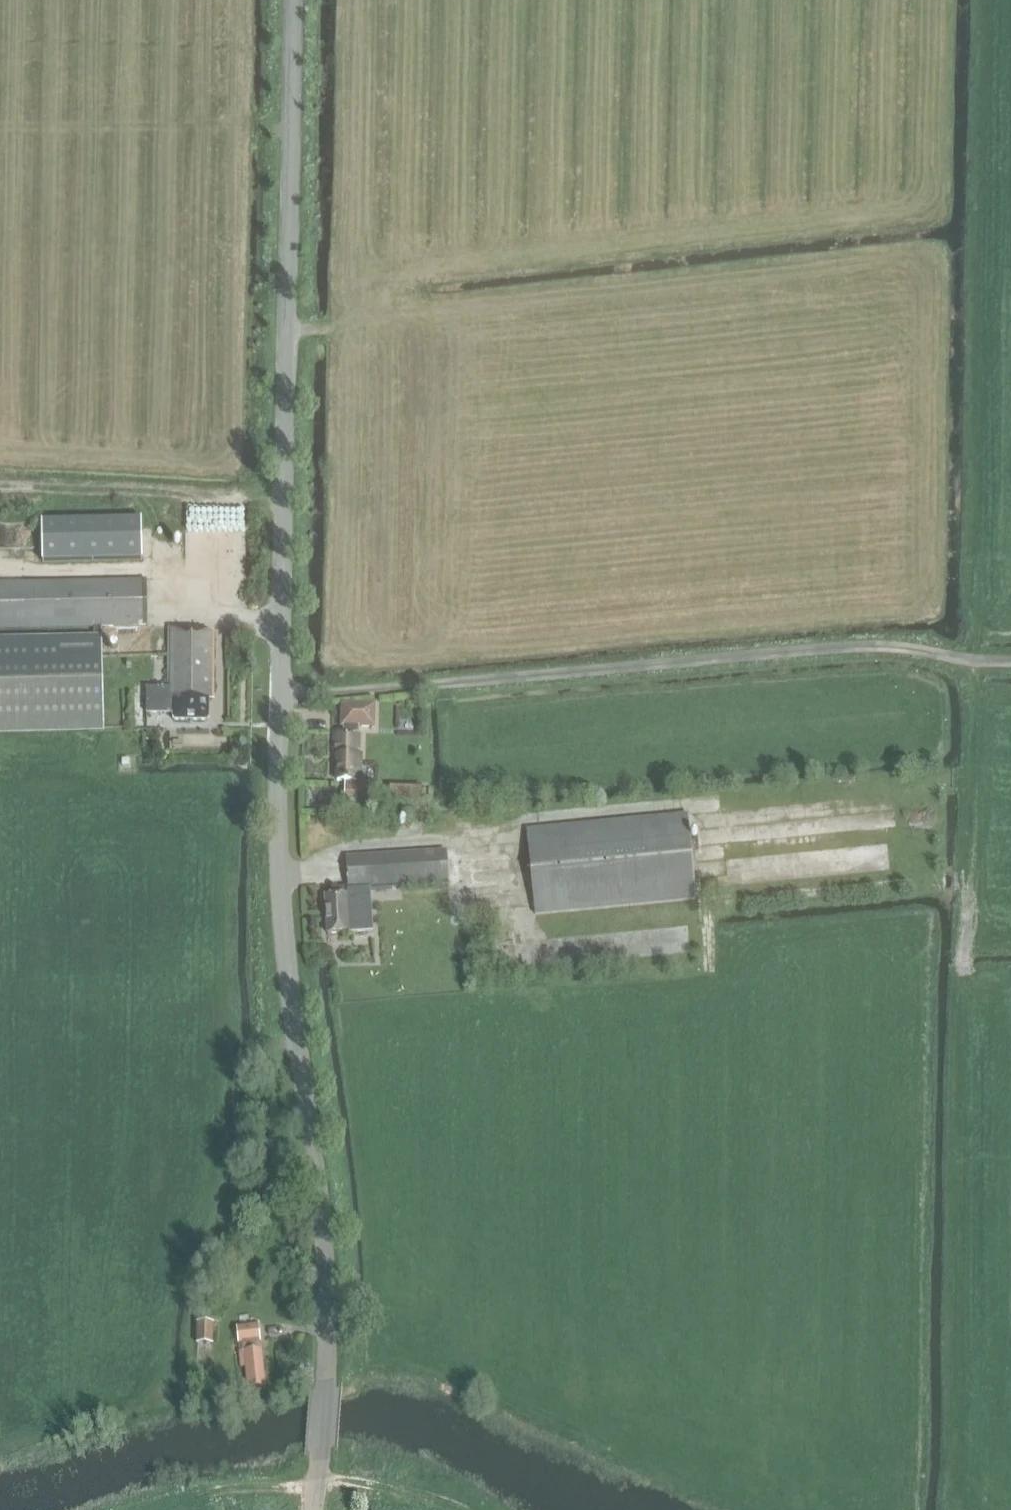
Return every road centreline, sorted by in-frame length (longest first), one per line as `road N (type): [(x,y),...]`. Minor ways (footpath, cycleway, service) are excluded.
road 1 (tertiary): [(314,1509),(327,1379),(312,1131),(284,922),(278,699)]
road 2 (unclassified): [(278,699),(864,652),(1010,667)]
road 3 (tertiary): [(278,699),(293,0)]

